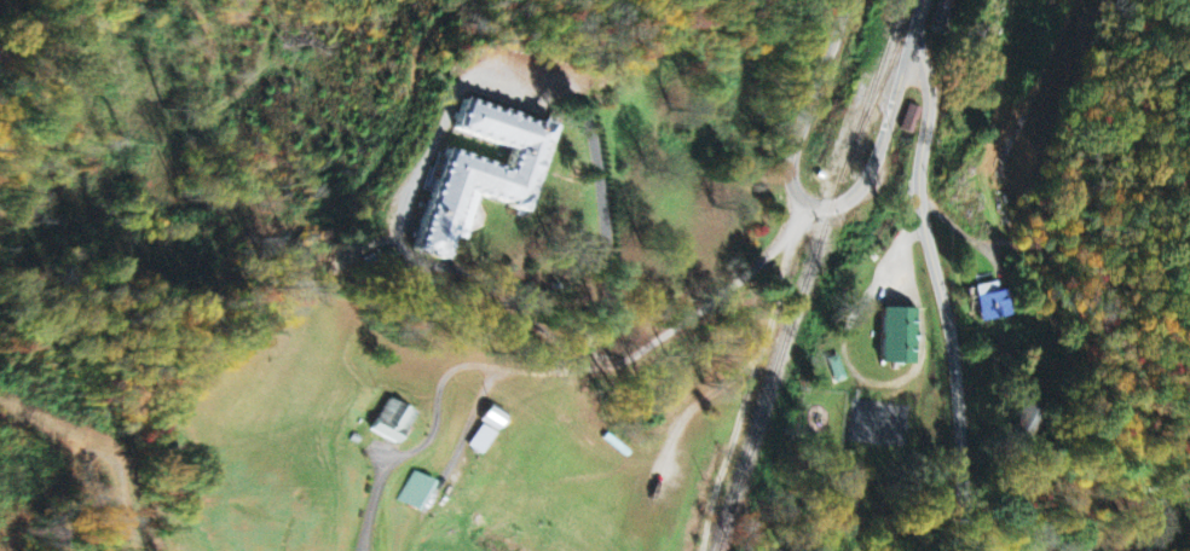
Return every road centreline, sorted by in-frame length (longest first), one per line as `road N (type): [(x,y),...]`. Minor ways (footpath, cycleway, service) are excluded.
road 1 (residential): [(369,550),(381,480),(433,441),(447,383),(466,367),(573,372),(635,354),(736,289),(784,245),(803,203)]
road 2 (residential): [(979,550),(967,517),(955,342),(923,192),(937,103),(915,59)]
road 3 (residential): [(816,207),(791,265),(704,550)]
road 4 (residential): [(803,203),(793,179),(797,151),(855,0)]
road 5 (residential): [(915,59),(877,173),(833,207),(803,203)]

